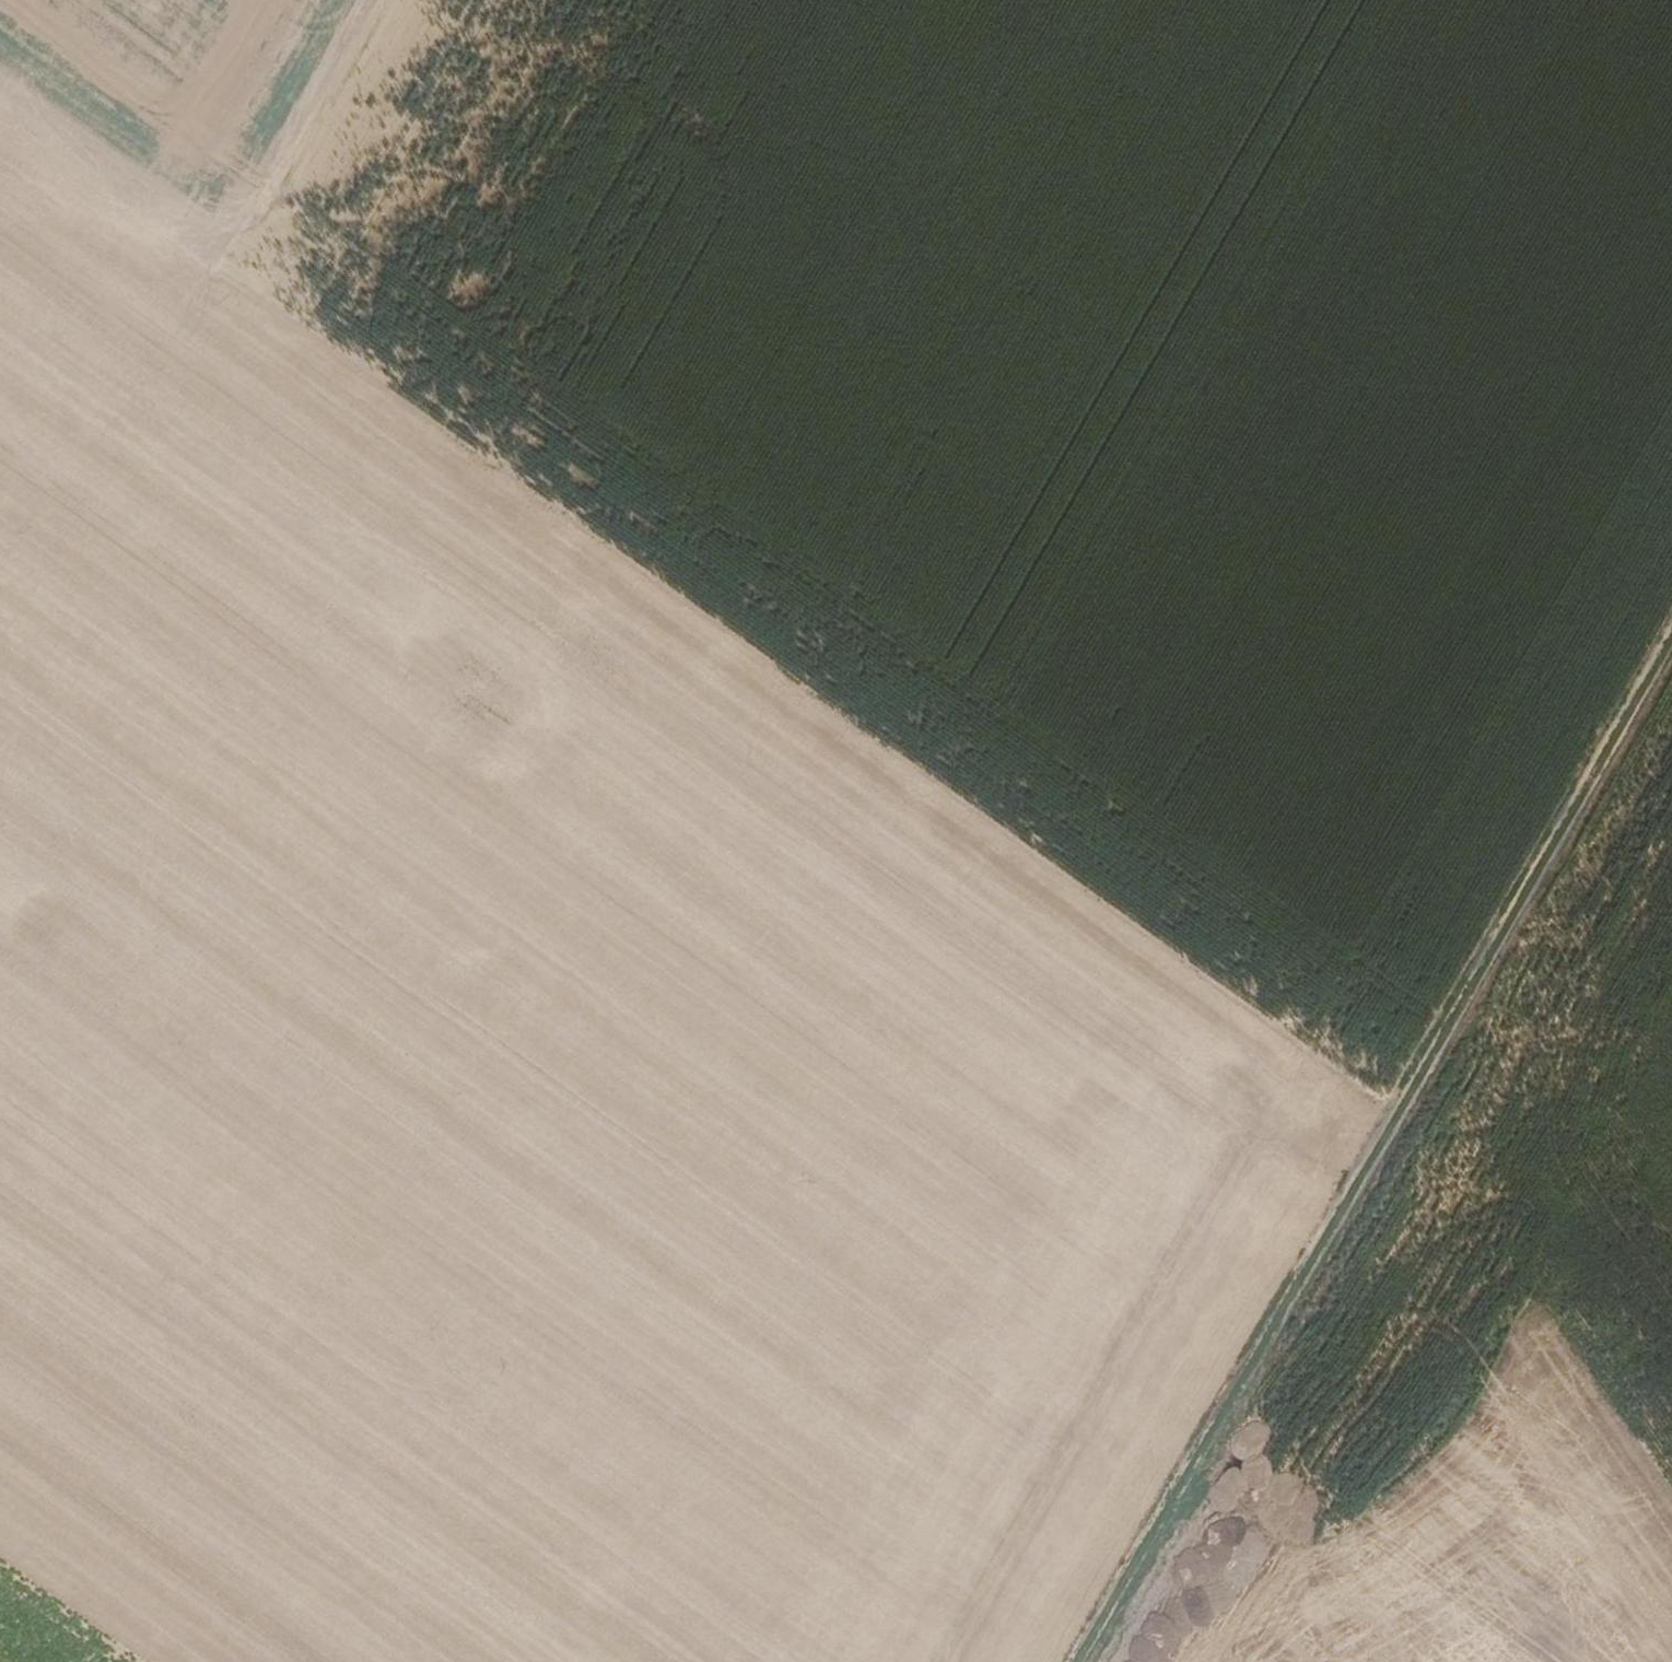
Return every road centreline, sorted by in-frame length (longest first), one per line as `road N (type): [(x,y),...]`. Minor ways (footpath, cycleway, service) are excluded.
road 1 (track): [(1088,1661),(1671,661)]

